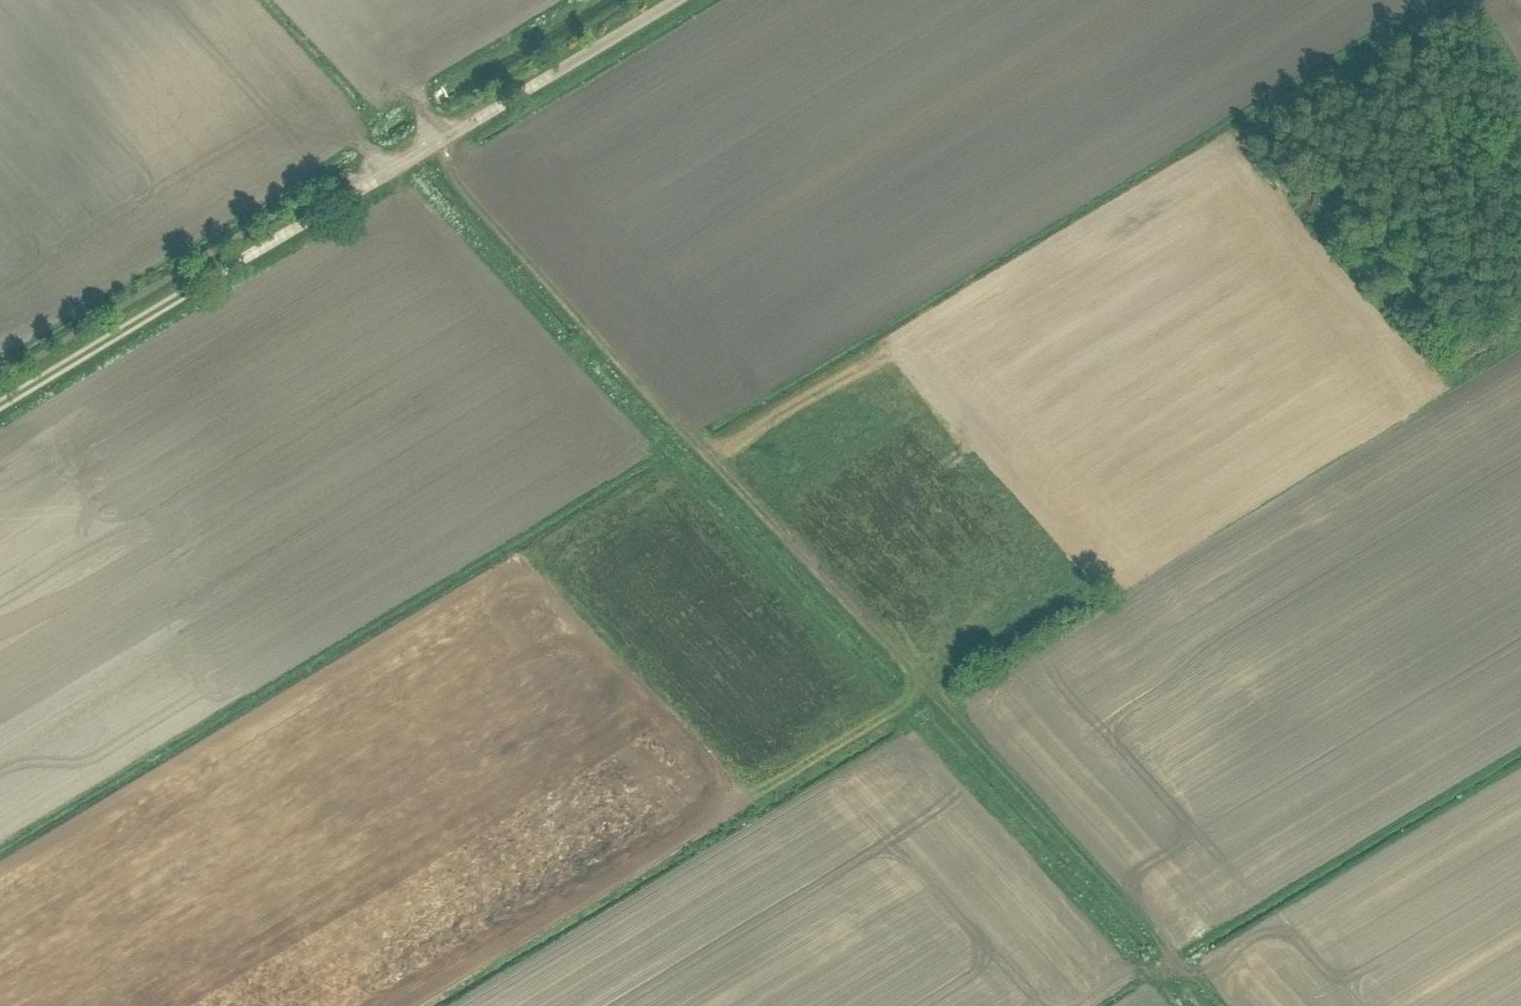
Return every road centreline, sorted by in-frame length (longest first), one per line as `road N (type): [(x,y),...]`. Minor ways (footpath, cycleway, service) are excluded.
road 1 (track): [(426,152),(1213,1005)]
road 2 (track): [(0,406),(374,182)]
road 3 (track): [(374,182),(679,0)]

